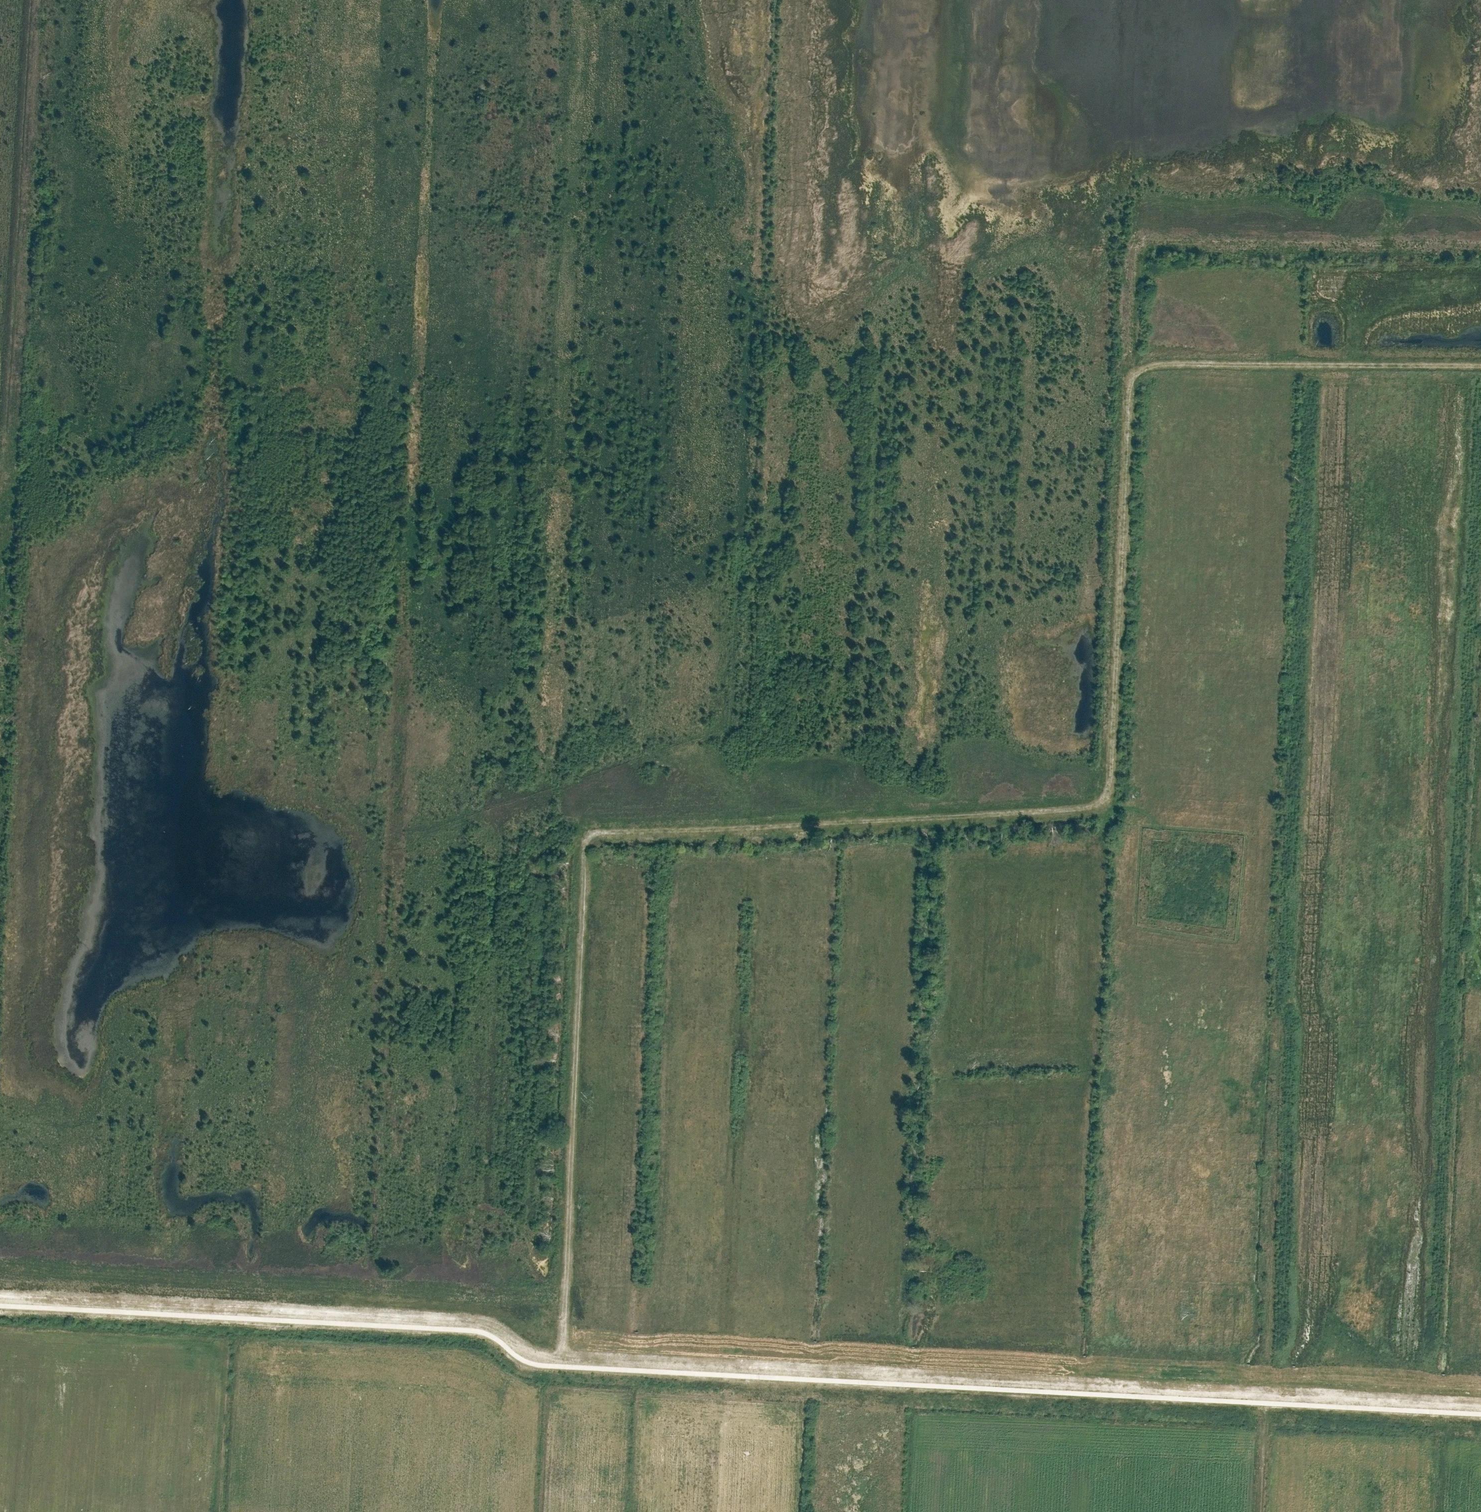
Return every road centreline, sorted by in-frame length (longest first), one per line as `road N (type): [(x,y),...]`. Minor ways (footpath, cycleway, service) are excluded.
road 1 (track): [(0,1296),(472,1322),(560,1359),(590,836),(1081,809),(1096,801),(1110,783),(1129,387),(1138,373),(1154,366),(1480,367)]
road 2 (track): [(560,1367),(560,1359),(1480,1406)]

